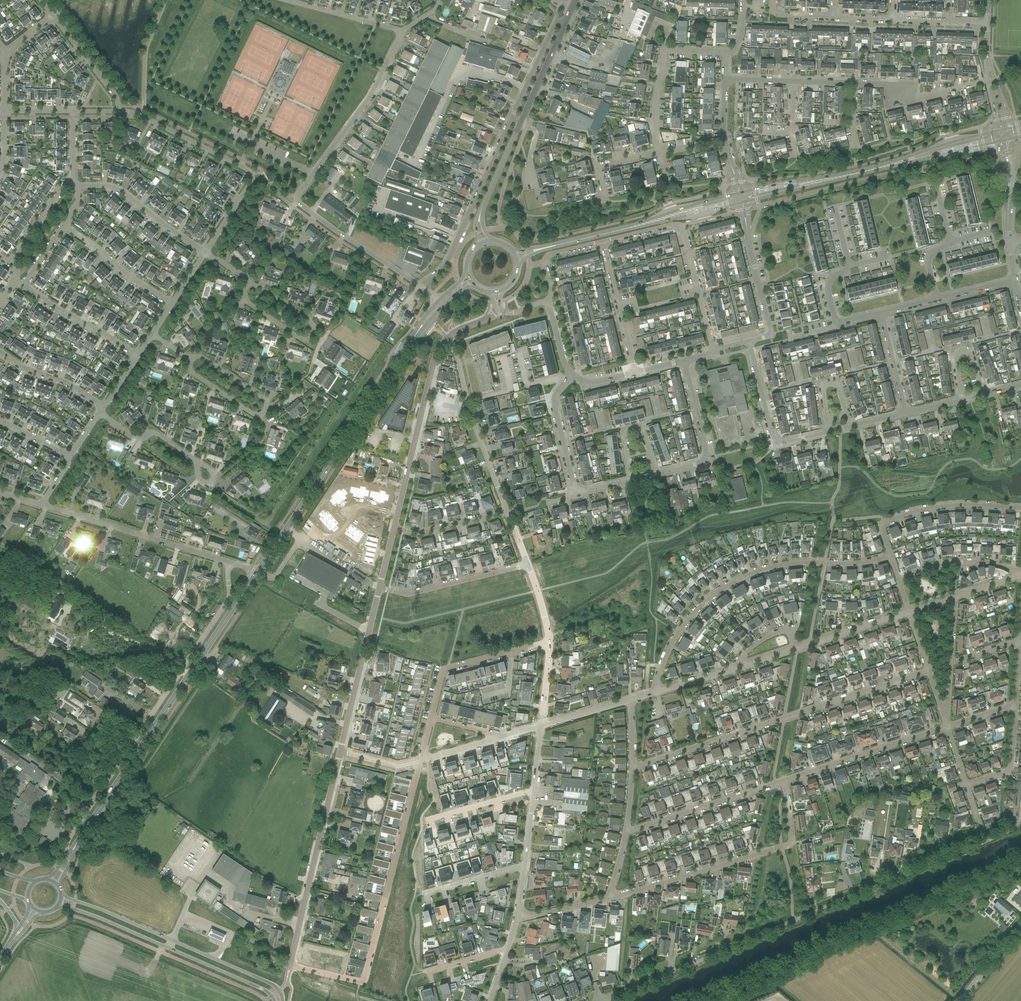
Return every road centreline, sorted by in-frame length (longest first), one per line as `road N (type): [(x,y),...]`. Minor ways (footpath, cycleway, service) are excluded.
road 1 (residential): [(421,761),(364,983),(290,966),(341,751)]
road 2 (residential): [(423,288),(297,198),(365,104),(402,31)]
road 3 (unclassified): [(227,562),(226,603),(89,808),(65,859)]
road 4 (secondary): [(81,838),(257,572)]
road 5 (residential): [(633,768),(928,671)]
road 6 (residential): [(658,691),(684,625),(729,585),(791,564),(890,556)]
road 7 (residential): [(612,898),(787,846),(784,780)]
road 8 (unclassified): [(283,1000),(270,983),(61,896)]
road 9 (residential): [(795,920),(1020,826)]
road 10 (secondary): [(285,530),(418,331)]
road 11 (residential): [(204,253),(252,174),(119,113)]
road 12 (unclassified): [(58,906),(274,1000)]
road 13 (residential): [(609,1000),(789,922)]
road 14 (unclassified): [(511,119),(448,261),(423,288)]
road 15 (residential): [(396,517),(433,362),(446,339)]
road 16 (residential): [(446,339),(506,511)]
road 17 (residential): [(784,780),(948,728)]
road 18 (residential): [(890,556),(882,526),(909,514),(1020,508)]
road 19 (residential): [(227,562),(63,512)]
road 20 (residential): [(341,751),(380,588)]
road 21 (residential): [(627,832),(784,780)]
road 22 (residential): [(549,642),(445,669),(432,718)]
road 23 (residential): [(380,588),(408,594),(527,565)]
road 24 (unclassified): [(657,473),(706,458),(684,361)]
road 25 (residential): [(204,253),(115,189),(78,188)]
road 26 (unclassified): [(635,373),(603,242)]
road 27 (residential): [(138,356),(23,286)]
road 28 (secondary): [(542,248),(672,216)]
road 29 (residential): [(171,305),(64,226)]
road 30 (unclassified): [(714,348),(682,225)]
road 31 (residential): [(898,579),(955,562),(1020,572)]
road 32 (unclassified): [(578,489),(554,402),(571,375)]
road 33 (residential): [(402,31),(284,0)]
road 34 (residential): [(936,299),(929,259),(949,242),(937,189)]
road 35 (residential): [(794,648),(909,612)]

